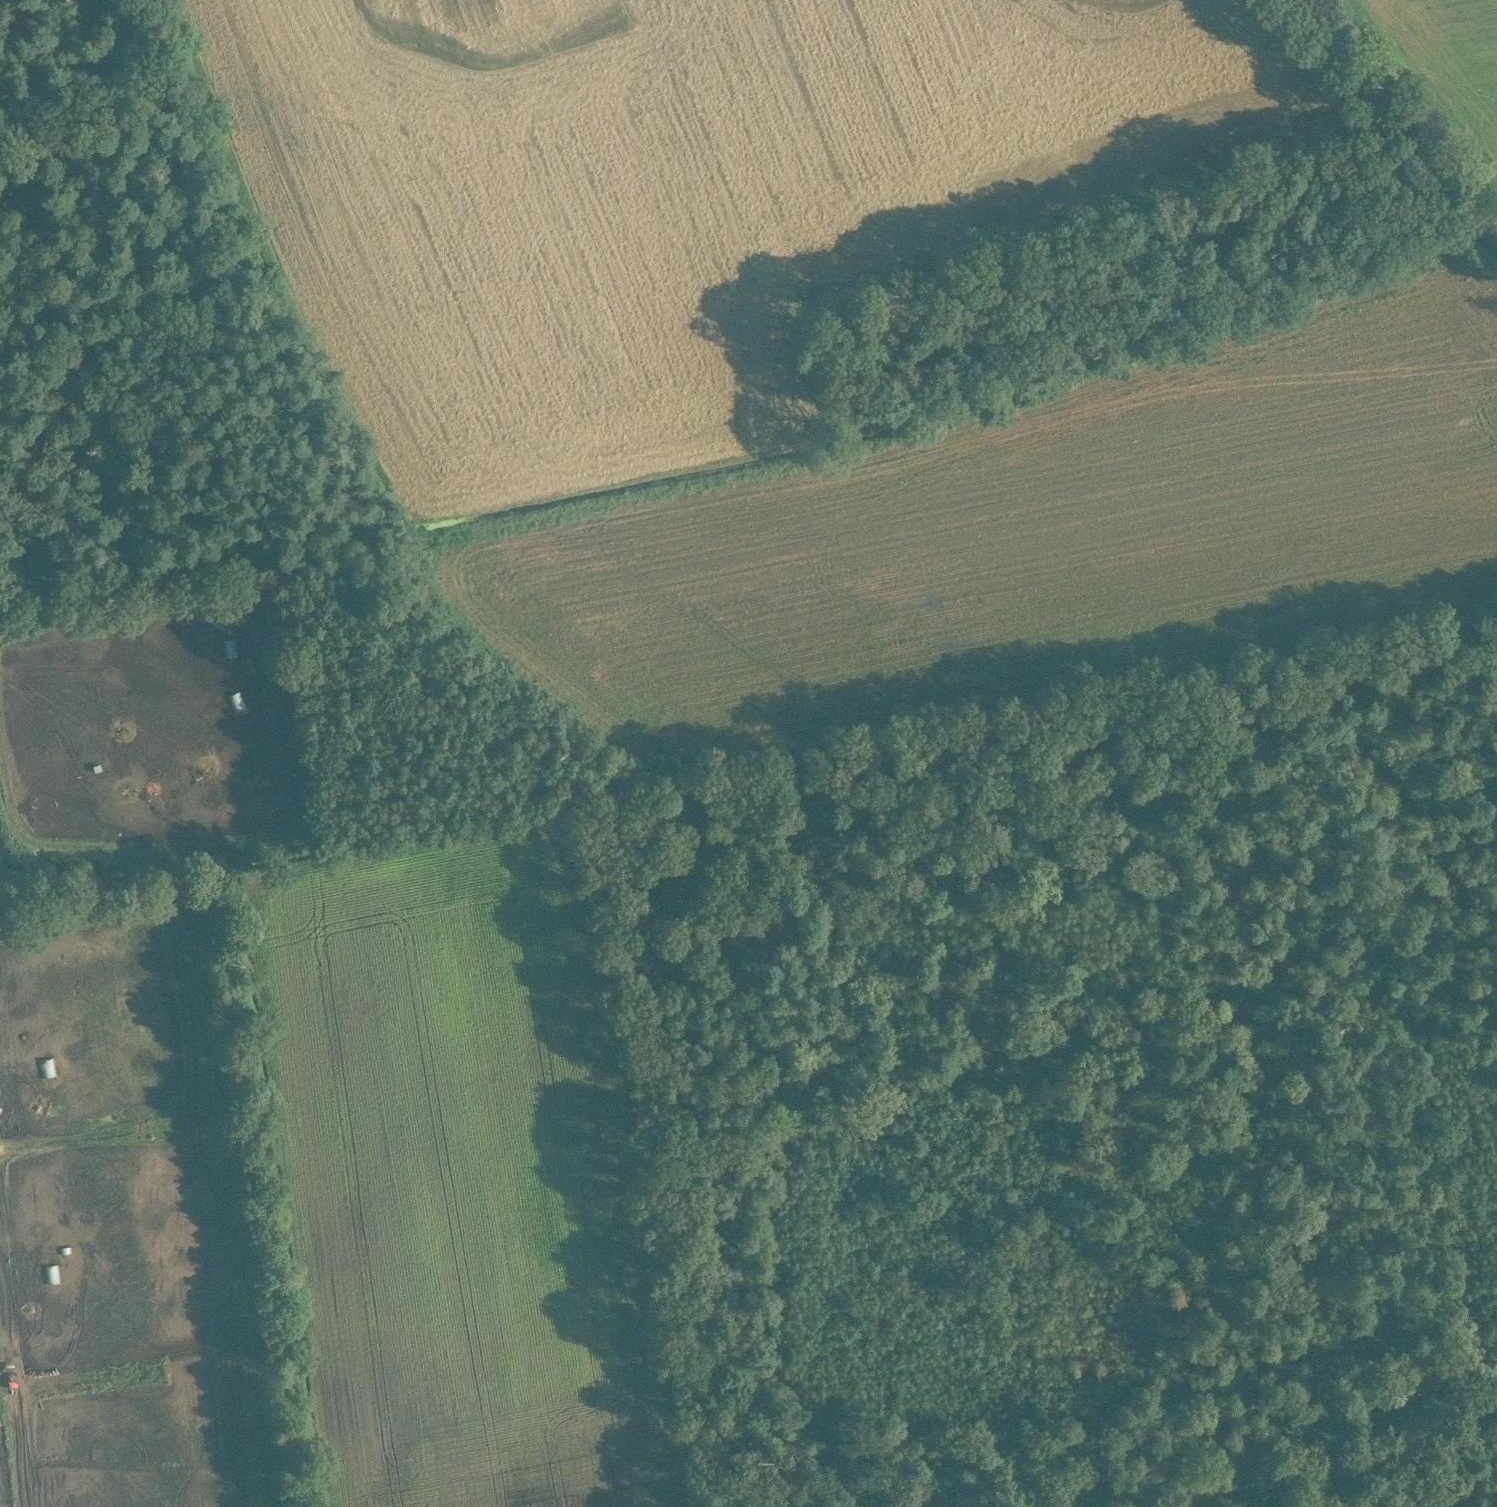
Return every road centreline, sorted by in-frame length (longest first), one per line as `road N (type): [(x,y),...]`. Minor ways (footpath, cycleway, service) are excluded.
road 1 (track): [(1496,1447),(1184,1506)]
road 2 (unclassified): [(1496,223),(1305,0)]

